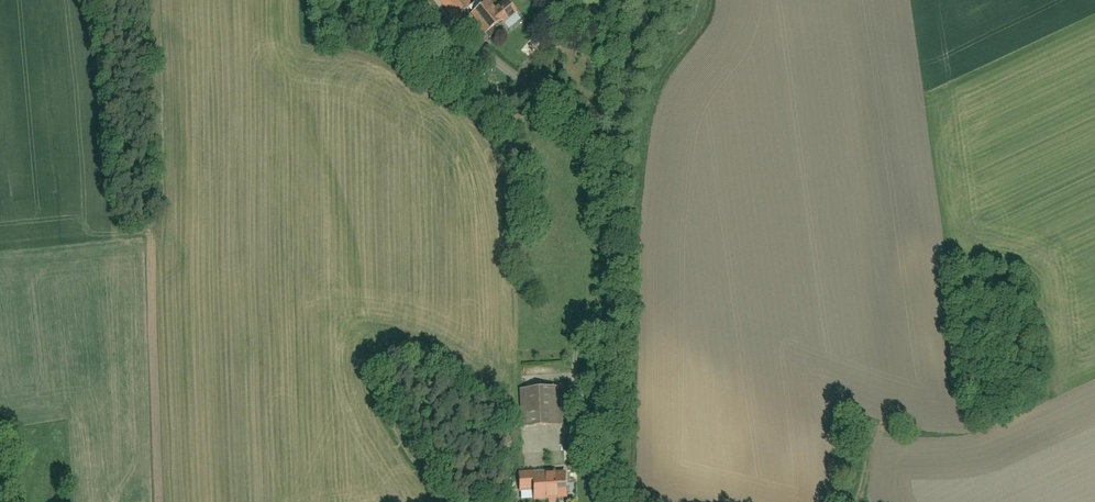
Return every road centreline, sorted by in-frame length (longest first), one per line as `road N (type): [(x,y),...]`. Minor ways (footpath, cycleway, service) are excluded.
road 1 (unclassified): [(655,0),(624,151),(603,501)]

